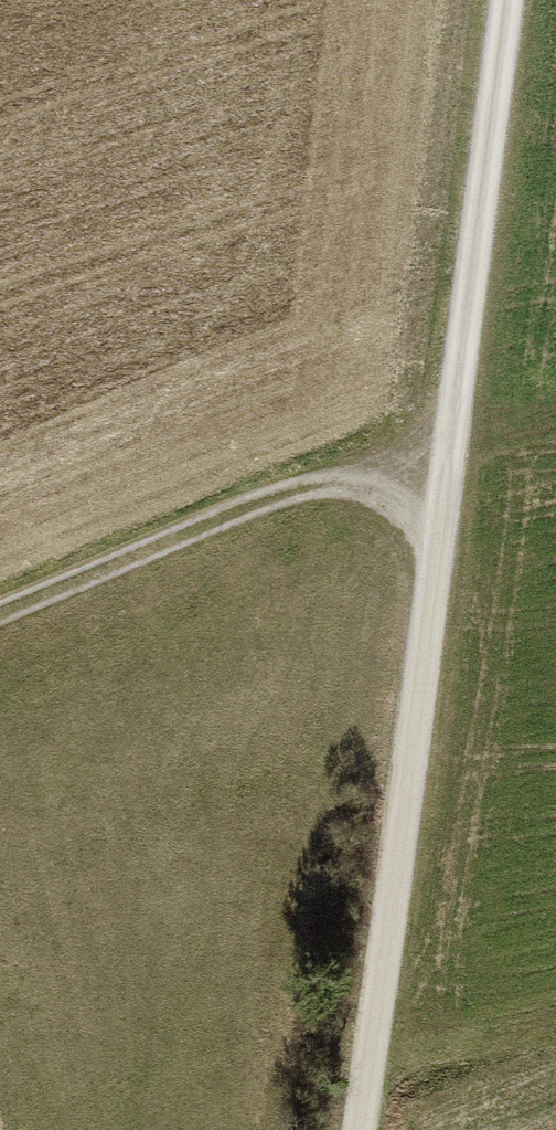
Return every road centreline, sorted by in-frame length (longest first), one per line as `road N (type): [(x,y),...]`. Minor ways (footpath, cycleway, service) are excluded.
road 1 (track): [(358,1129),(411,757),(497,0)]
road 2 (track): [(0,629),(442,447)]

